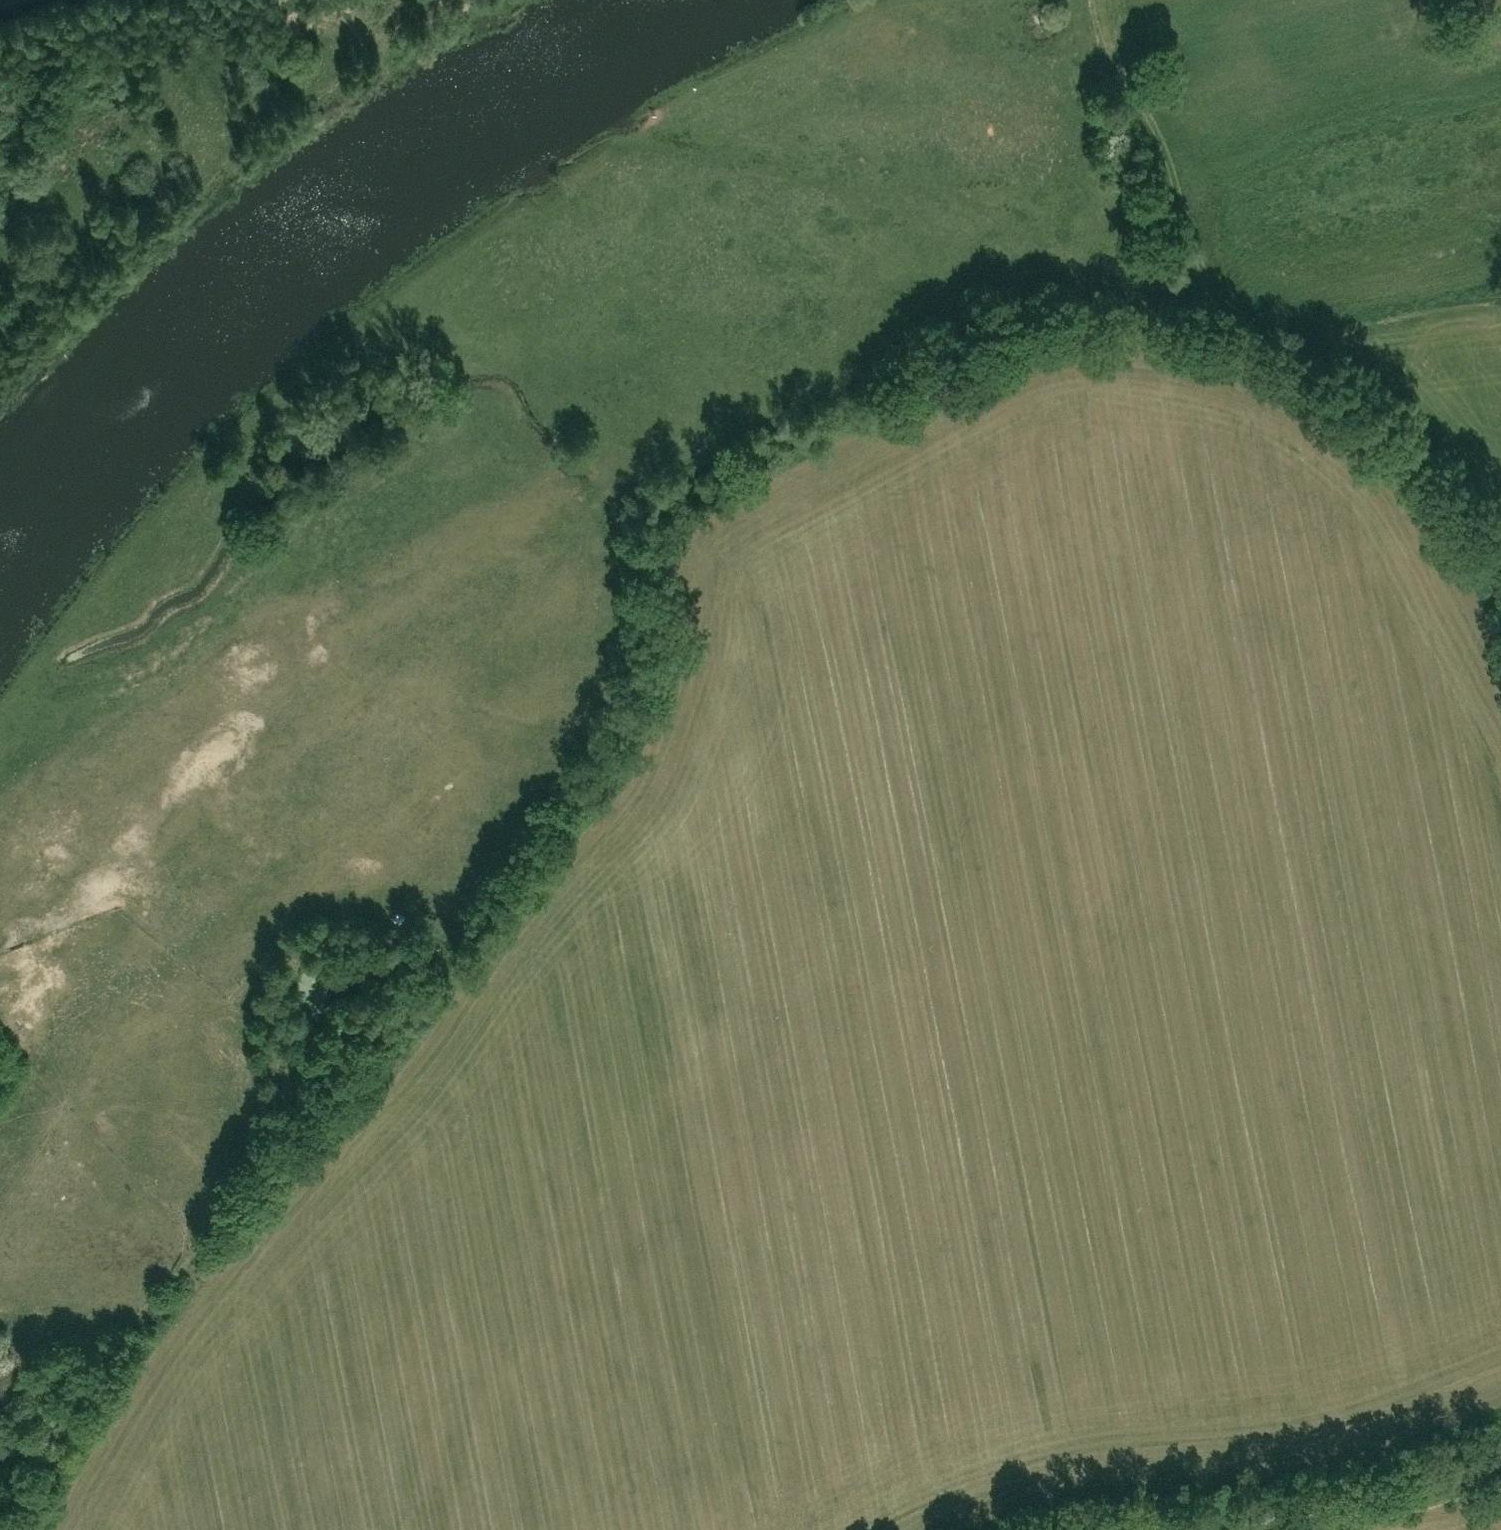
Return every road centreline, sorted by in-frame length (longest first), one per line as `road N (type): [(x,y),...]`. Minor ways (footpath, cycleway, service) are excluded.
road 1 (unclassified): [(1209,1529),(1388,1496),(1500,1460)]
road 2 (track): [(1363,375),(1406,416),(1500,539)]

